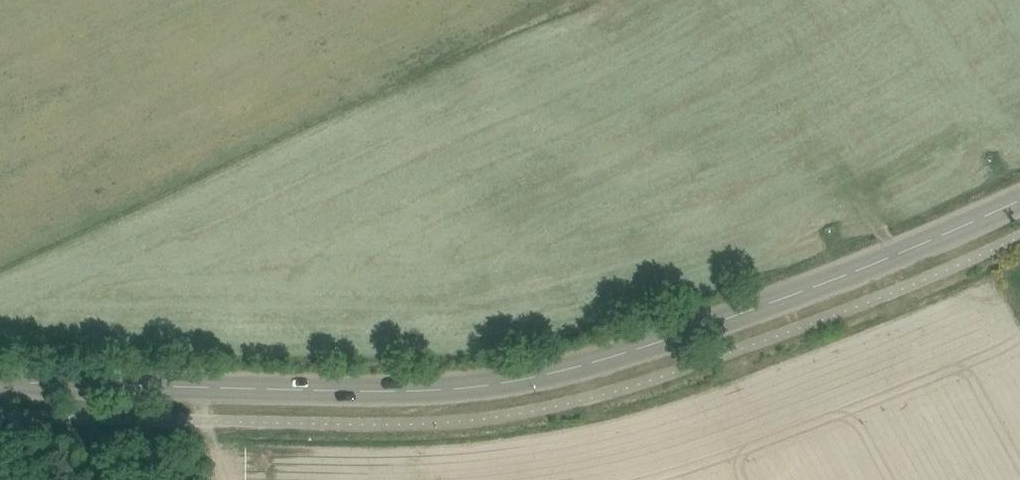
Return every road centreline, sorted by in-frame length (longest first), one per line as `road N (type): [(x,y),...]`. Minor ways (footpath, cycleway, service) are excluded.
road 1 (tertiary): [(0,383),(368,394),(486,388),(603,364),(726,326),(1019,207)]

